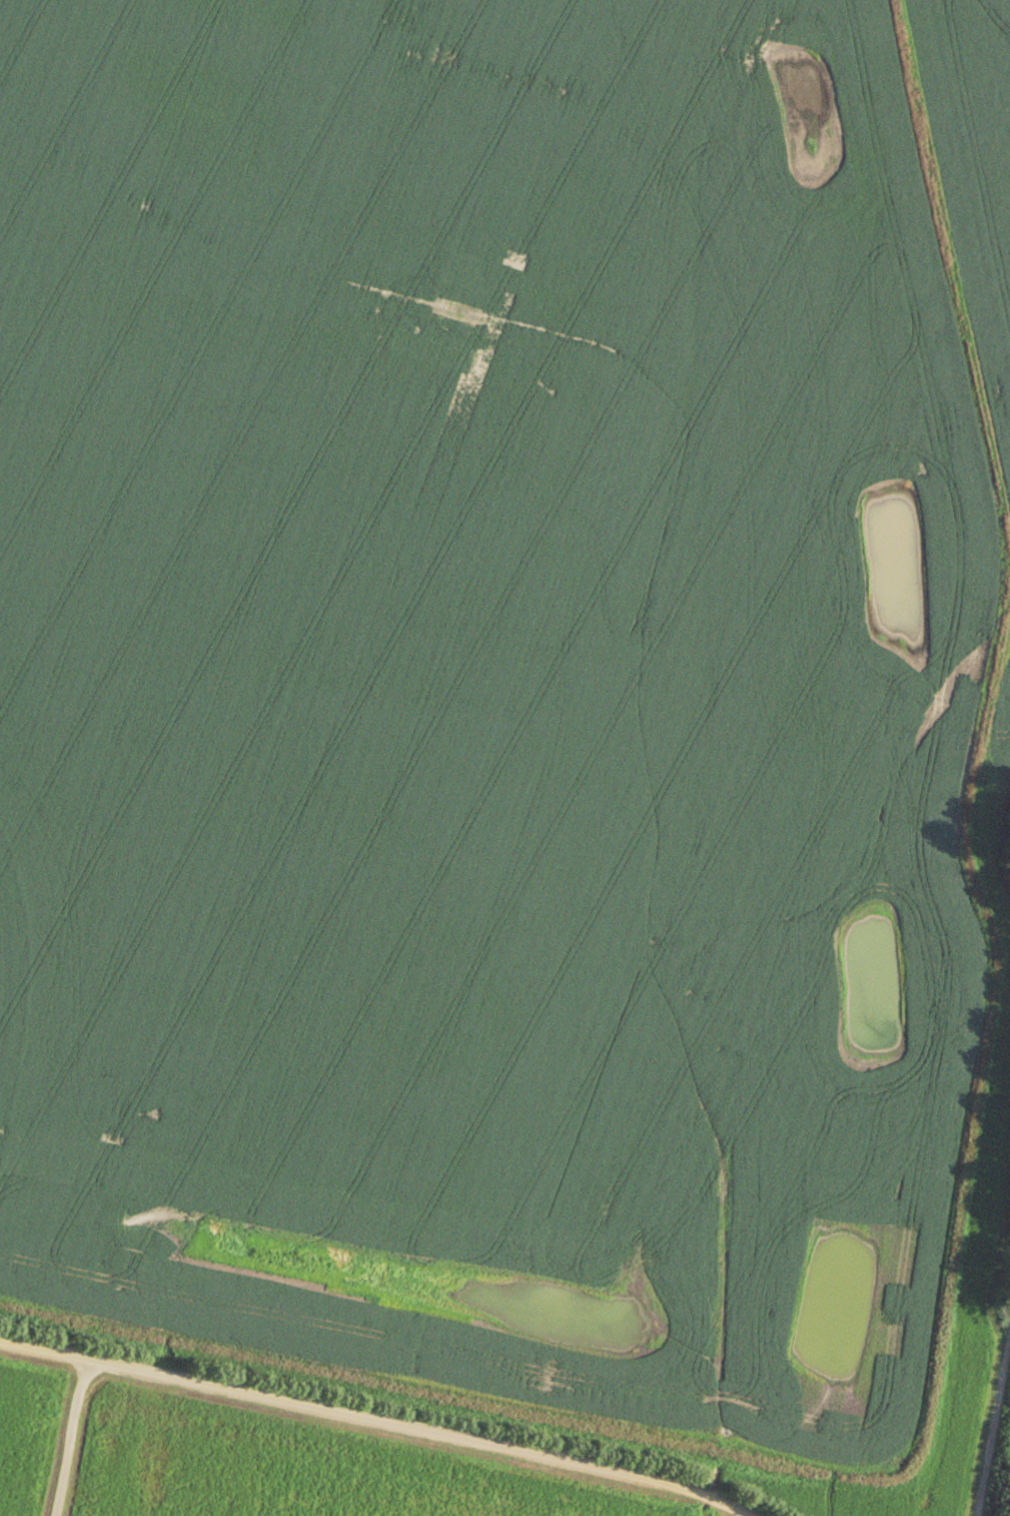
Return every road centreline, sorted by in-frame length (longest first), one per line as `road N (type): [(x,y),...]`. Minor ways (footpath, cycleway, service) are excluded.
road 1 (residential): [(748,1515),(629,1473),(0,1343)]

